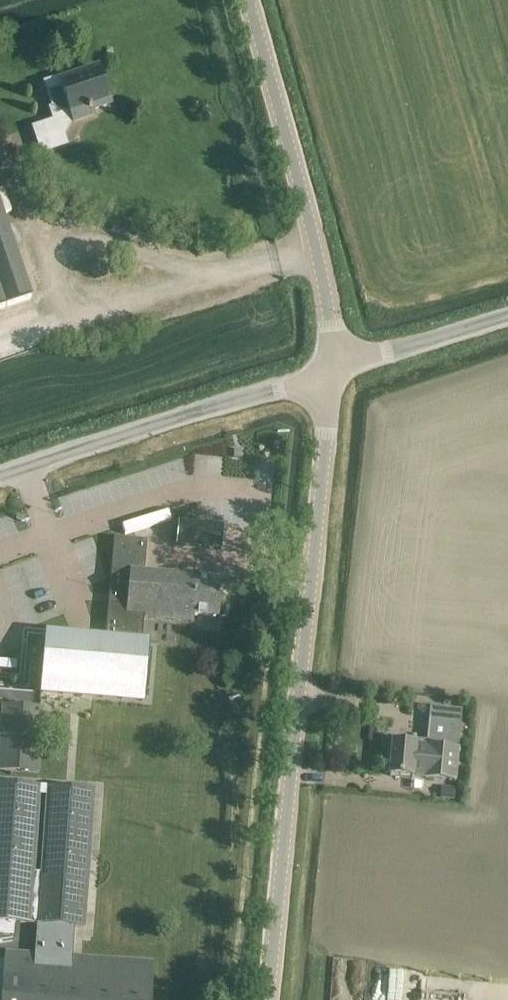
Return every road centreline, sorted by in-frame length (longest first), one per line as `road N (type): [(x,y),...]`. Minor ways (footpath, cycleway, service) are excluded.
road 1 (unclassified): [(266,999),(332,367)]
road 2 (unclassified): [(332,367),(320,255),(249,0)]
road 3 (unclassified): [(0,480),(332,367)]
road 4 (unclassified): [(332,367),(507,317)]

